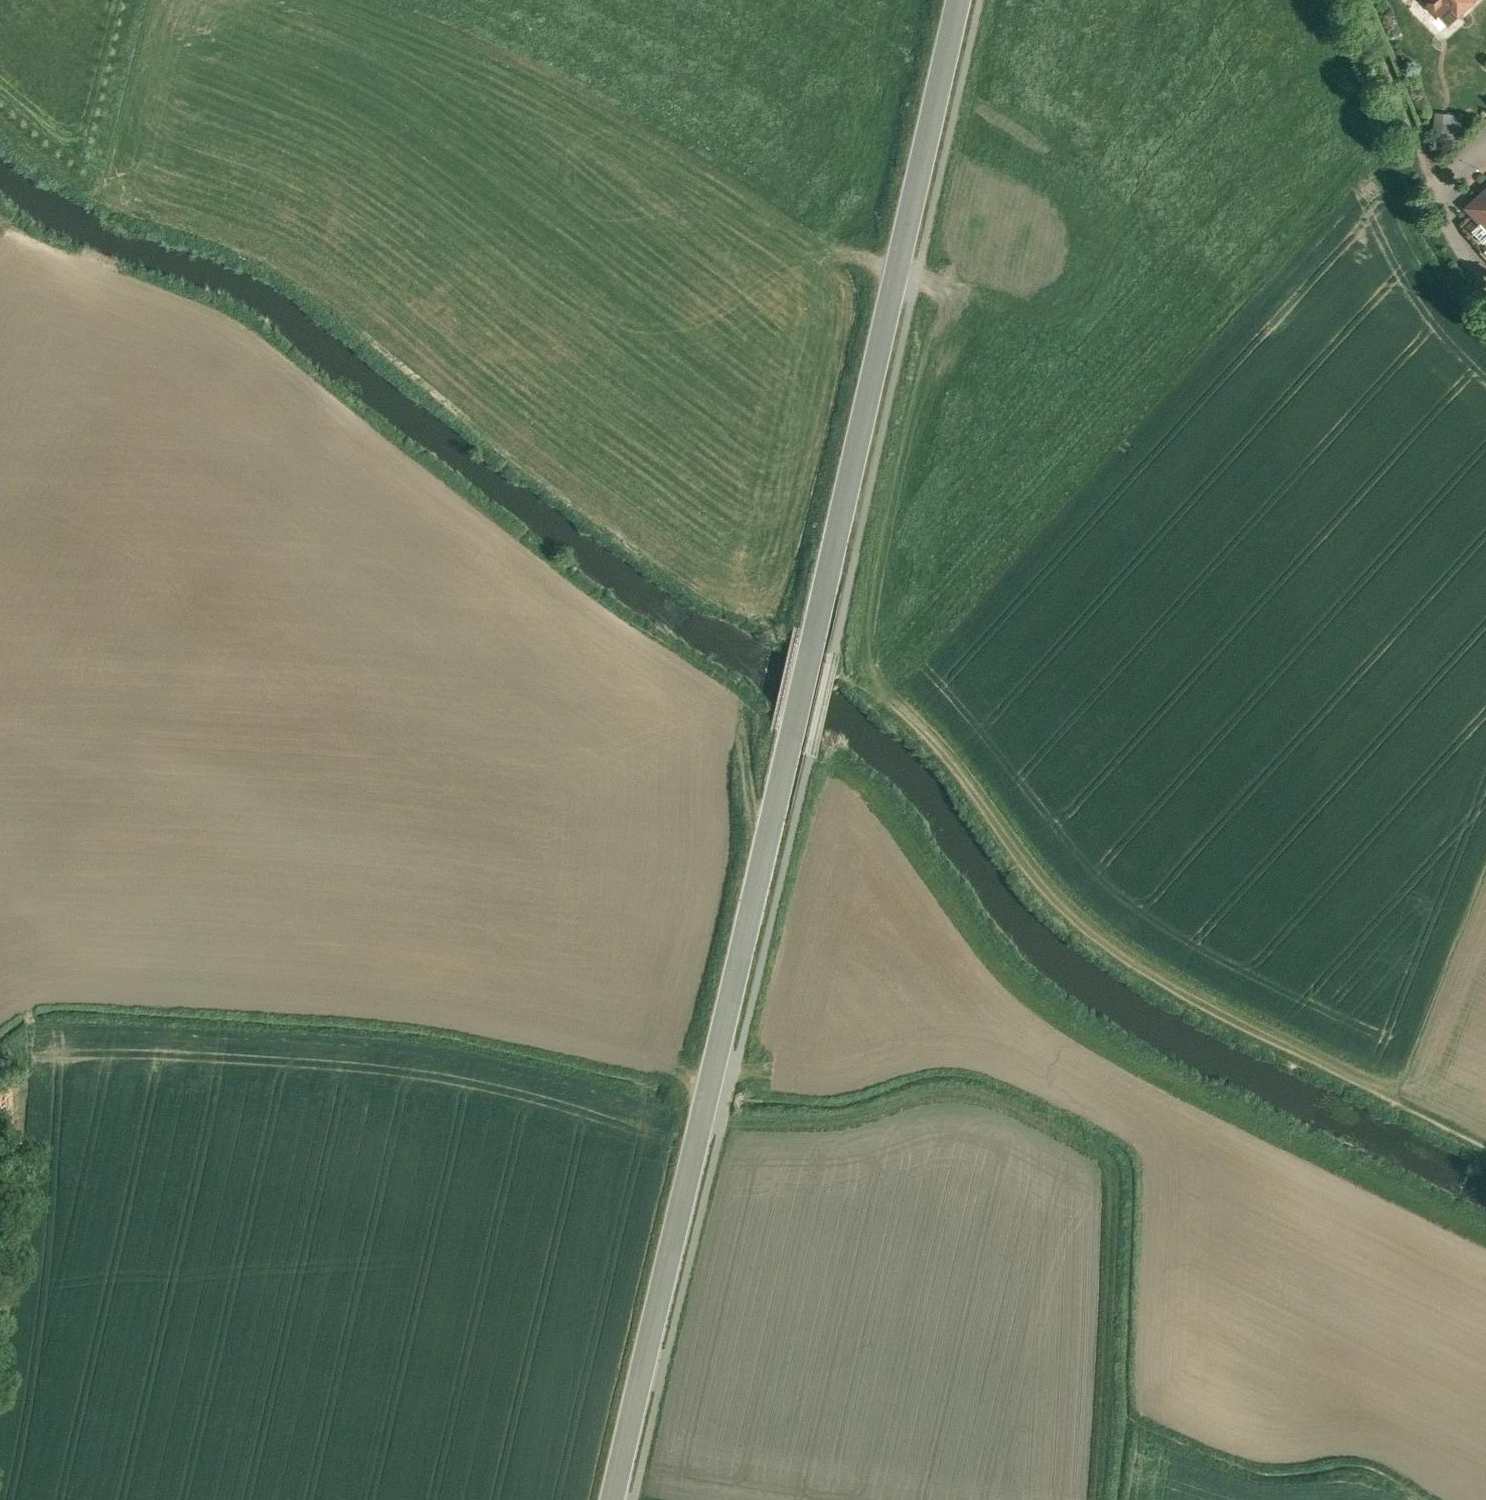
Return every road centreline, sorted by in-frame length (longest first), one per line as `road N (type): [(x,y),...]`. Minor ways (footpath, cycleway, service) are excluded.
road 1 (unclassified): [(614,1499),(959,0)]

